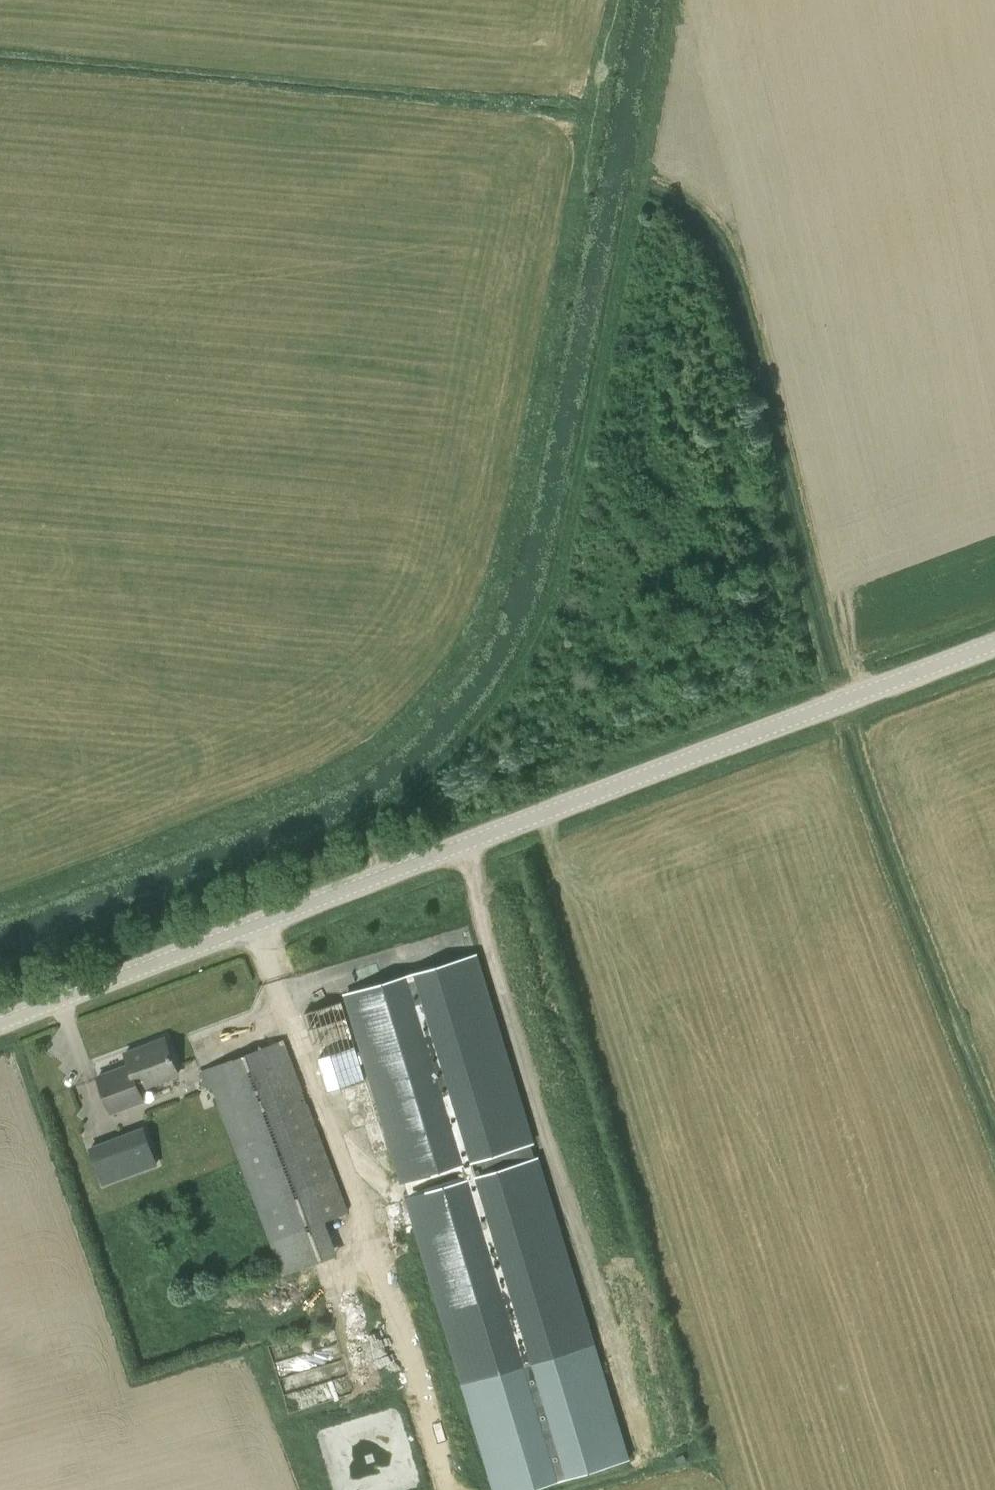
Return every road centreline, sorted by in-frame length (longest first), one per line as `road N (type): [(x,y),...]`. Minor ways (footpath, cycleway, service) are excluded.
road 1 (unclassified): [(0,1023),(994,646)]

